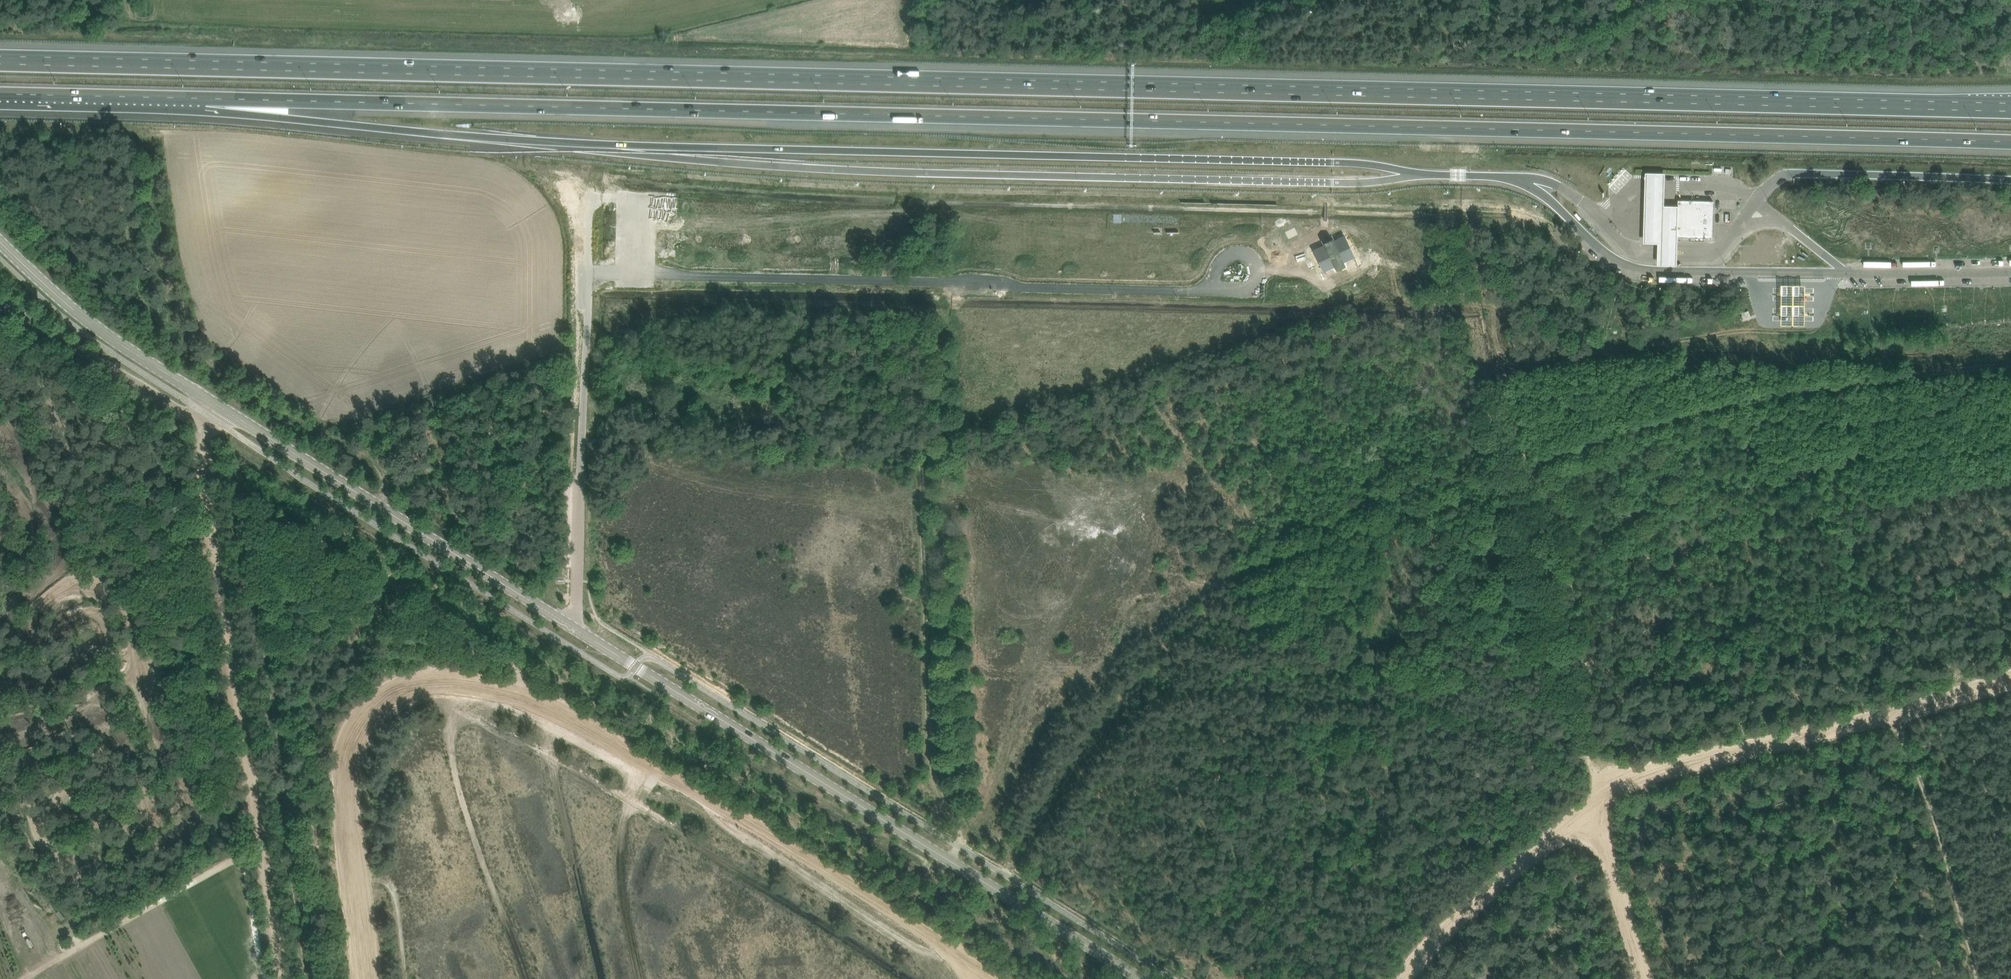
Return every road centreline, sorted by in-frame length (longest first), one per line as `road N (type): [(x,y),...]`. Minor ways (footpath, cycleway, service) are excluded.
road 1 (motorway): [(2010,107),(0,58)]
road 2 (motorway): [(235,98),(2010,141)]
road 3 (track): [(2010,354),(1637,417),(1515,486),(1392,518),(1240,574),(1109,662),(1118,684),(996,890)]
road 4 (tertiary): [(1143,978),(217,405)]
road 5 (track): [(991,978),(660,774),(531,706),(408,687),(375,696),(344,751),(370,978)]
road 6 (motorway): [(695,152),(870,171),(1351,183),(1405,174)]
road 7 (motorway): [(695,152),(1333,163),(1405,174)]
road 8 (track): [(210,417),(210,504),(244,512),(312,978)]
road 9 (track): [(1602,799),(1572,713),(1473,324)]
road 10 (track): [(210,504),(283,978)]
road 11 (motorway): [(235,98),(317,117),(695,152)]
road 12 (track): [(2010,676),(1895,714),(1638,773),(1602,799)]
road 13 (track): [(463,691),(449,724),(450,749),(527,978)]
road 14 (track): [(1895,714),(1931,801),(1976,978)]
road 15 (track): [(1602,799),(1456,916),(1397,978)]
road 16 (tertiary): [(217,405),(111,339),(0,244)]
road 17 (unclassified): [(0,303),(189,416),(210,417),(217,405)]
road 18 (motorway): [(0,93),(235,98)]
road 19 (track): [(1647,978),(1602,799)]
road 20 (track): [(408,978),(396,891),(350,850)]

